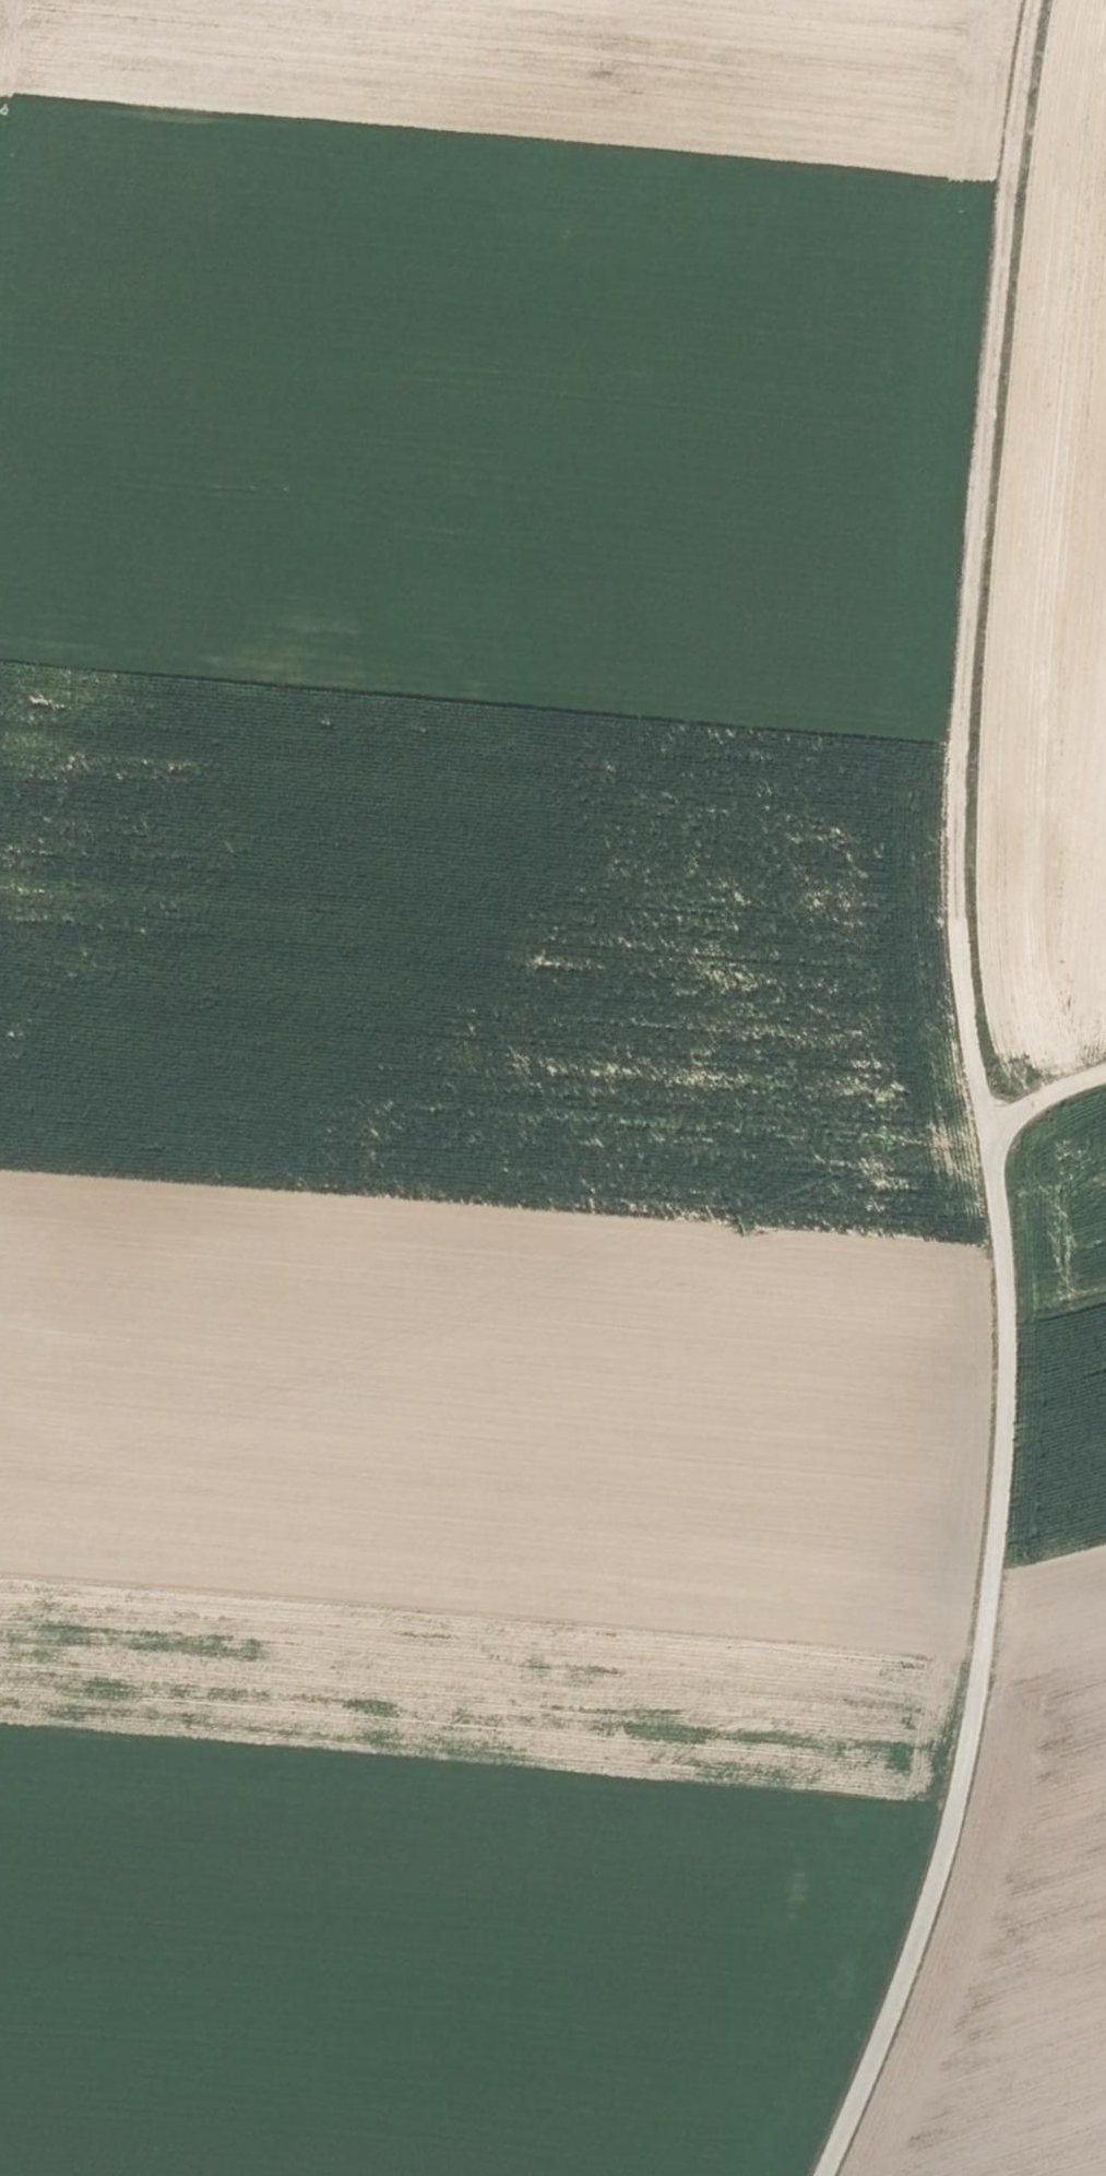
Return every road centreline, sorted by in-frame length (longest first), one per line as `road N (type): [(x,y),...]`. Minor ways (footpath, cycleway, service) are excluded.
road 1 (track): [(1105,1077),(1081,1083),(989,1153),(1011,1424),(969,1788),(832,2175)]
road 2 (track): [(989,1153),(965,987),(966,656),(1015,118),(1038,0)]

